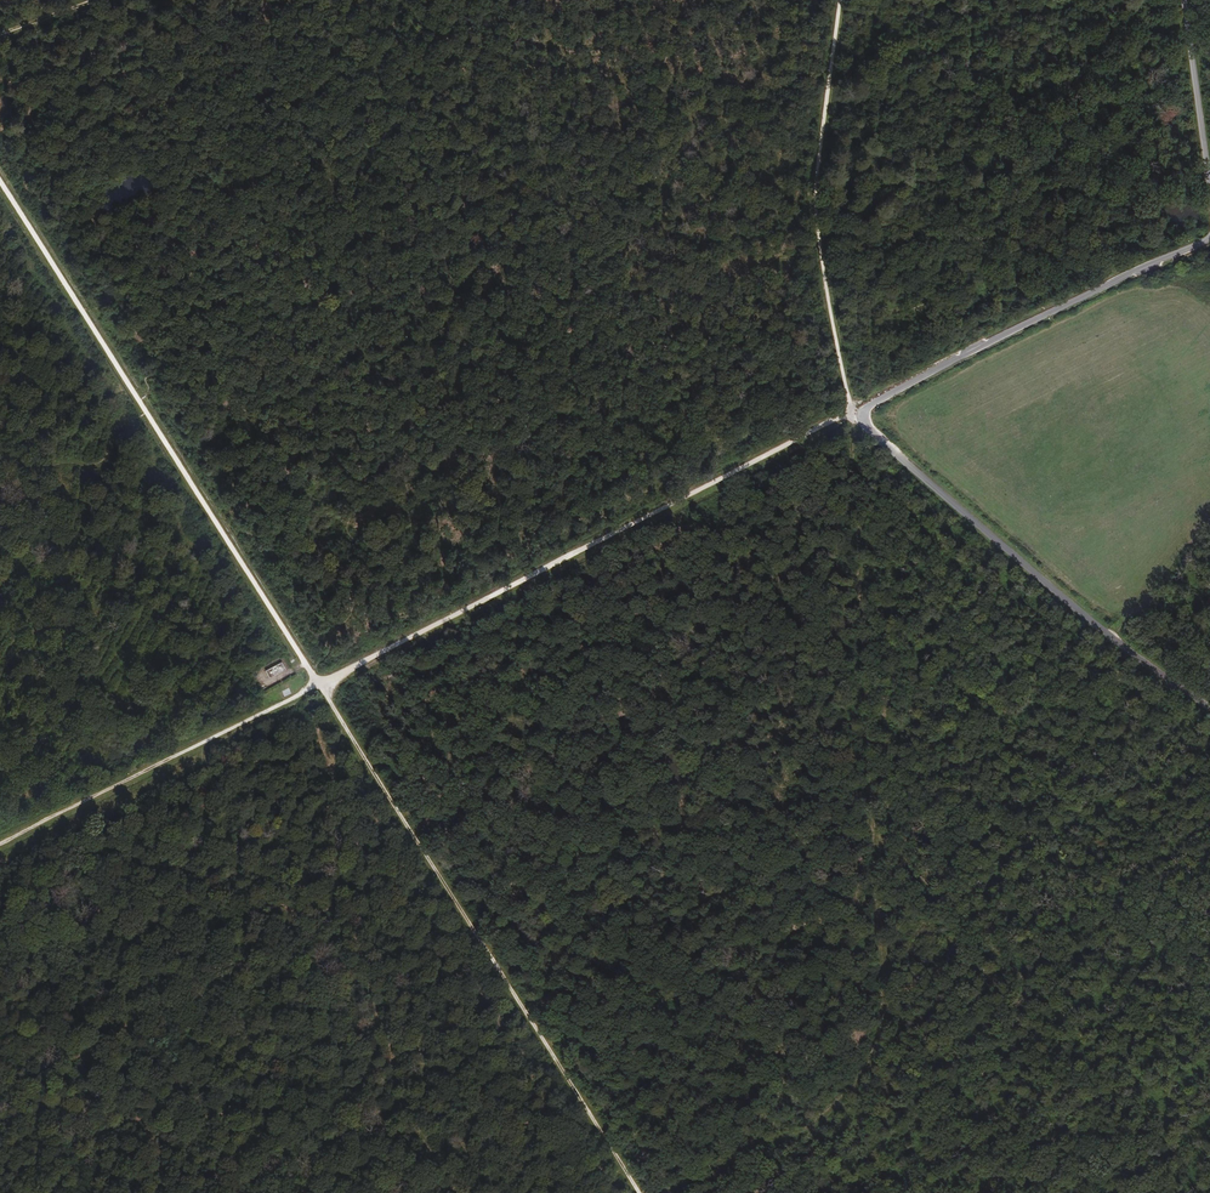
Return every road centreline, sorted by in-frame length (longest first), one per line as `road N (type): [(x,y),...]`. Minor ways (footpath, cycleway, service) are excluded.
road 1 (track): [(639,1192),(139,401)]
road 2 (track): [(862,411),(321,685)]
road 3 (unclassified): [(1209,708),(998,542),(863,420),(862,411),(961,356)]
road 4 (track): [(862,411),(849,398),(811,191),(840,0)]
road 5 (track): [(321,685),(0,844)]
road 6 (track): [(139,401),(0,182)]
road 7 (unclassified): [(986,344),(1209,238)]
road 8 (unclassified): [(1209,199),(1184,0)]

